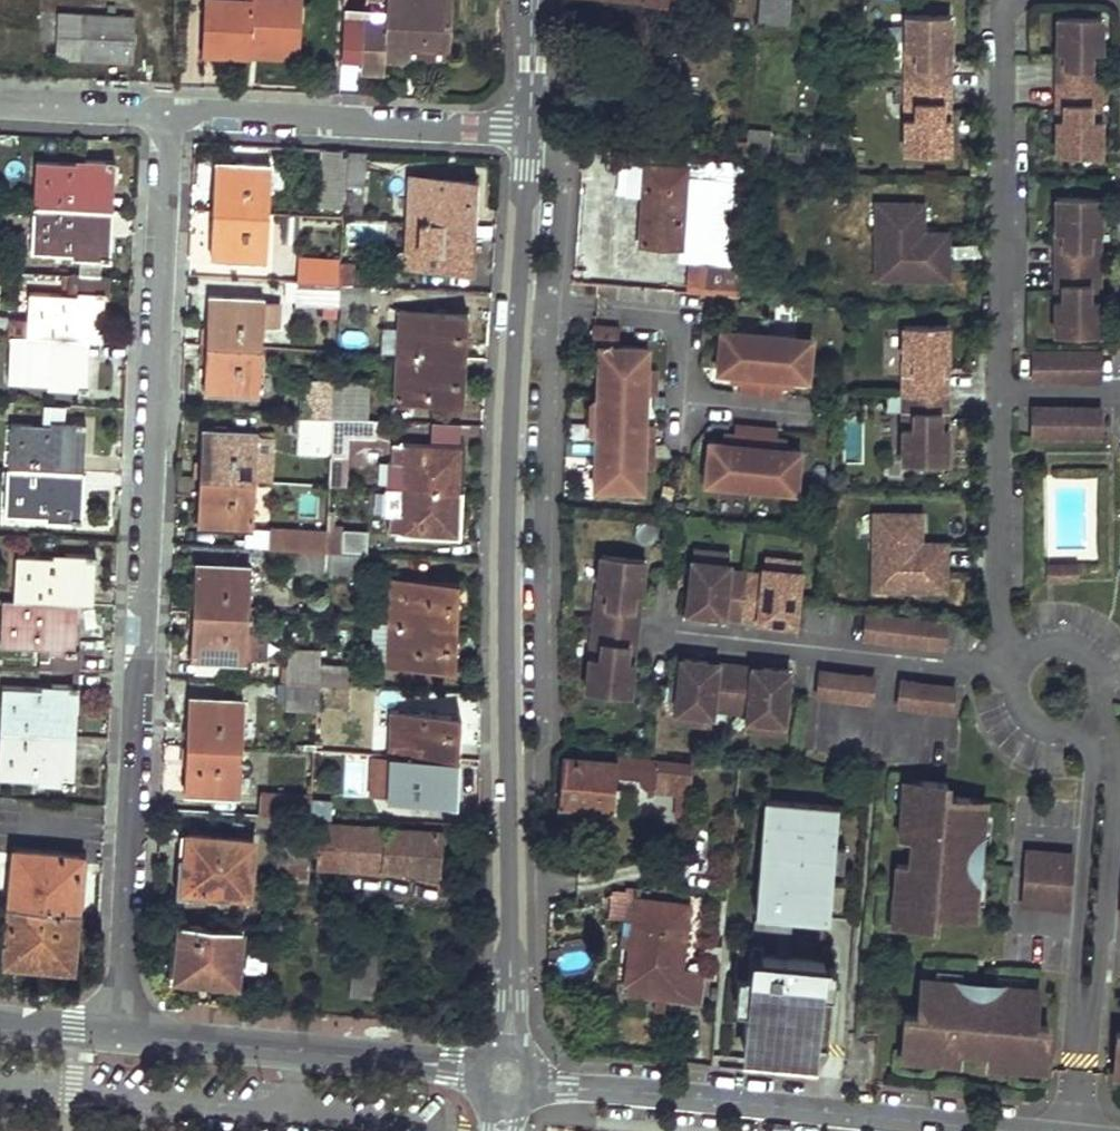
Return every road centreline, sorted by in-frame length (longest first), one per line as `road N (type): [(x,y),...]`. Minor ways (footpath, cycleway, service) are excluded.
road 1 (tertiary): [(507,1076),(505,512),(530,128)]
road 2 (residential): [(121,1033),(169,108)]
road 3 (residential): [(1001,0),(994,615),(1027,654)]
road 4 (residential): [(507,1076),(1011,1130)]
road 5 (residential): [(1074,1130),(1106,752),(1084,727)]
road 6 (residential): [(121,1033),(507,1076)]
road 7 (residential): [(530,128),(369,126),(326,116),(169,108)]
road 8 (residential): [(169,108),(0,107)]
road 9 (residential): [(1084,727),(1105,696),(1095,657),(1062,640),(1027,654)]
road 10 (residential): [(1027,654),(1011,689),(1028,723),(1059,734),(1084,727)]
road 11 (tertiary): [(530,128),(534,0)]
road 12 (residential): [(0,1023),(121,1033)]

